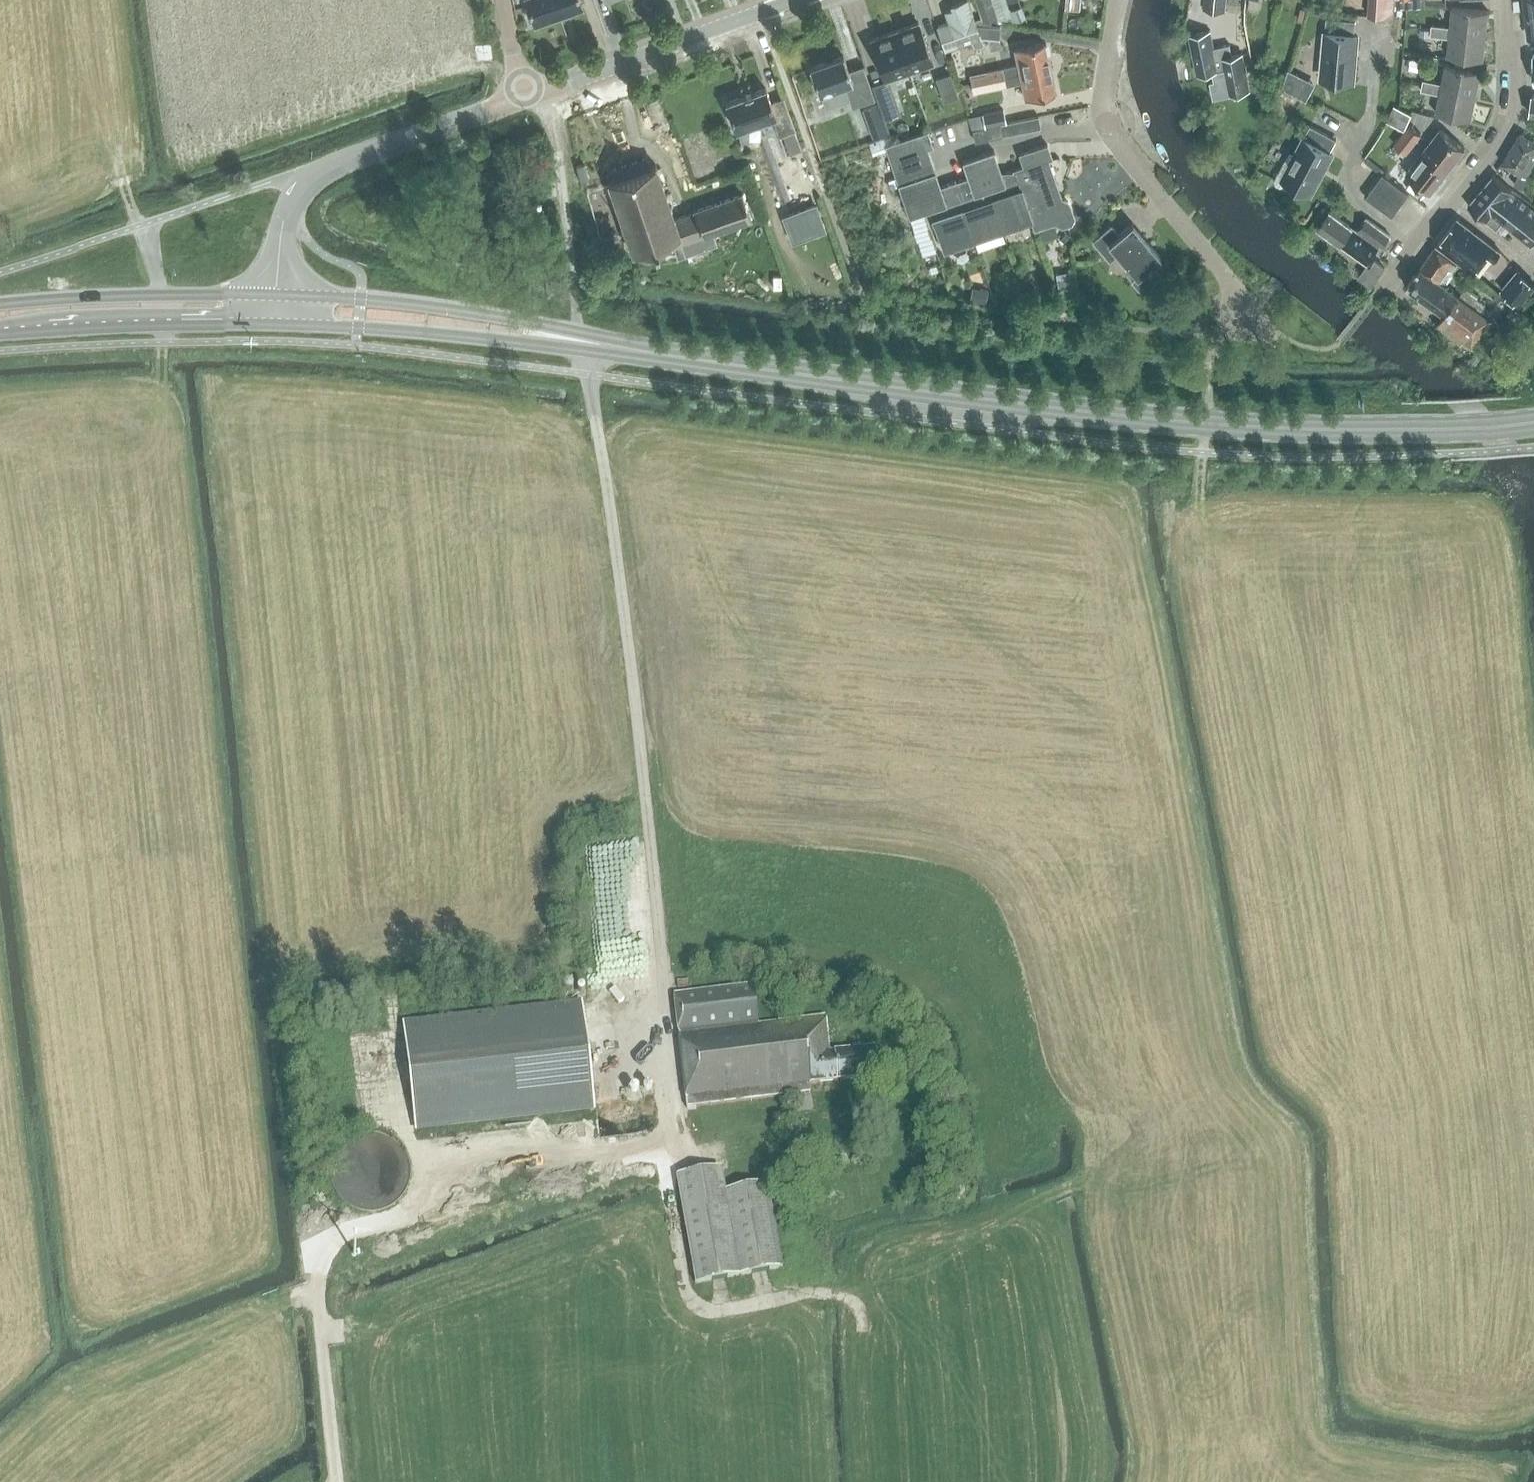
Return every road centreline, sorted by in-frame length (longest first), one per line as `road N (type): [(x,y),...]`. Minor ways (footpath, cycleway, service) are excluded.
road 1 (primary): [(1407,431),(1131,418),(584,342)]
road 2 (residential): [(1114,0),(1101,123),(1228,295),(1219,338)]
road 3 (tertiary): [(527,93),(298,186),(278,251),(276,295)]
road 4 (primary): [(584,342),(461,311),(276,295)]
road 5 (primary): [(275,325),(584,342)]
road 6 (residential): [(1395,267),(1503,127),(1505,0)]
road 7 (tertiary): [(527,93),(805,0)]
road 8 (primary): [(276,295),(0,304)]
road 9 (primary): [(0,334),(275,325)]
road 10 (primary): [(1407,431),(1533,423)]

